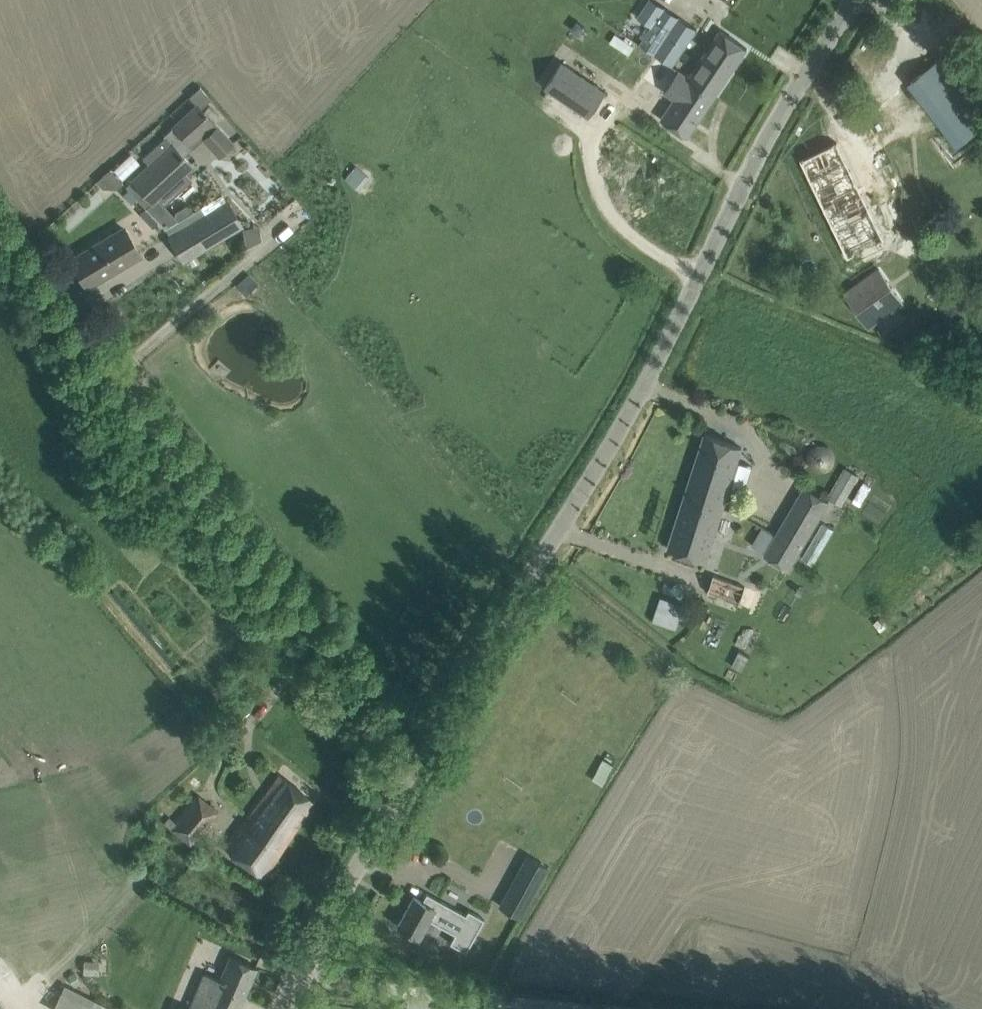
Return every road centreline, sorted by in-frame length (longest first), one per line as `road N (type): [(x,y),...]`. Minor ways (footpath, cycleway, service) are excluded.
road 1 (unclassified): [(423,748),(624,423),(856,0)]
road 2 (unclassified): [(423,748),(316,635),(61,314)]
road 3 (track): [(606,1008),(296,979)]
road 4 (unclassified): [(283,1008),(423,748)]

